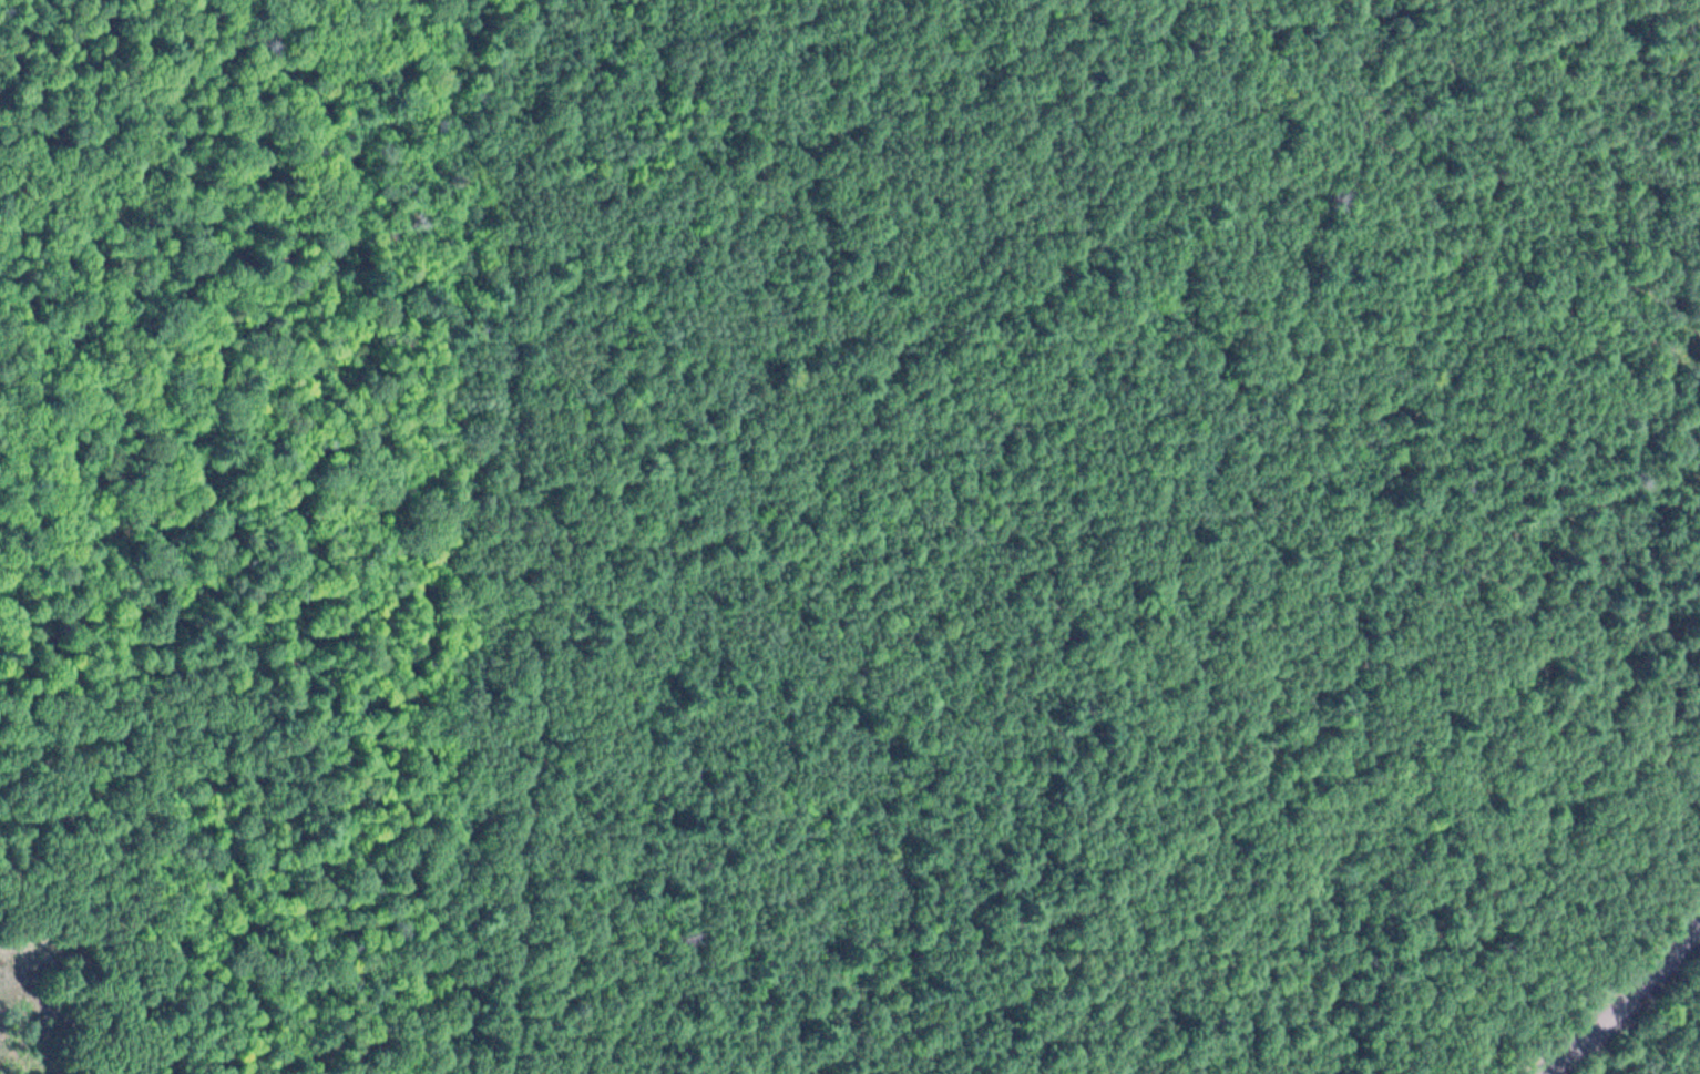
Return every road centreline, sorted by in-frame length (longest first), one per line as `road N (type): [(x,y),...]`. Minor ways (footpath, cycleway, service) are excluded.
road 1 (track): [(484,1073),(510,941),(521,802),(526,605),(488,388),(487,241),(522,0)]
road 2 (residential): [(1552,1073),(1699,931)]

